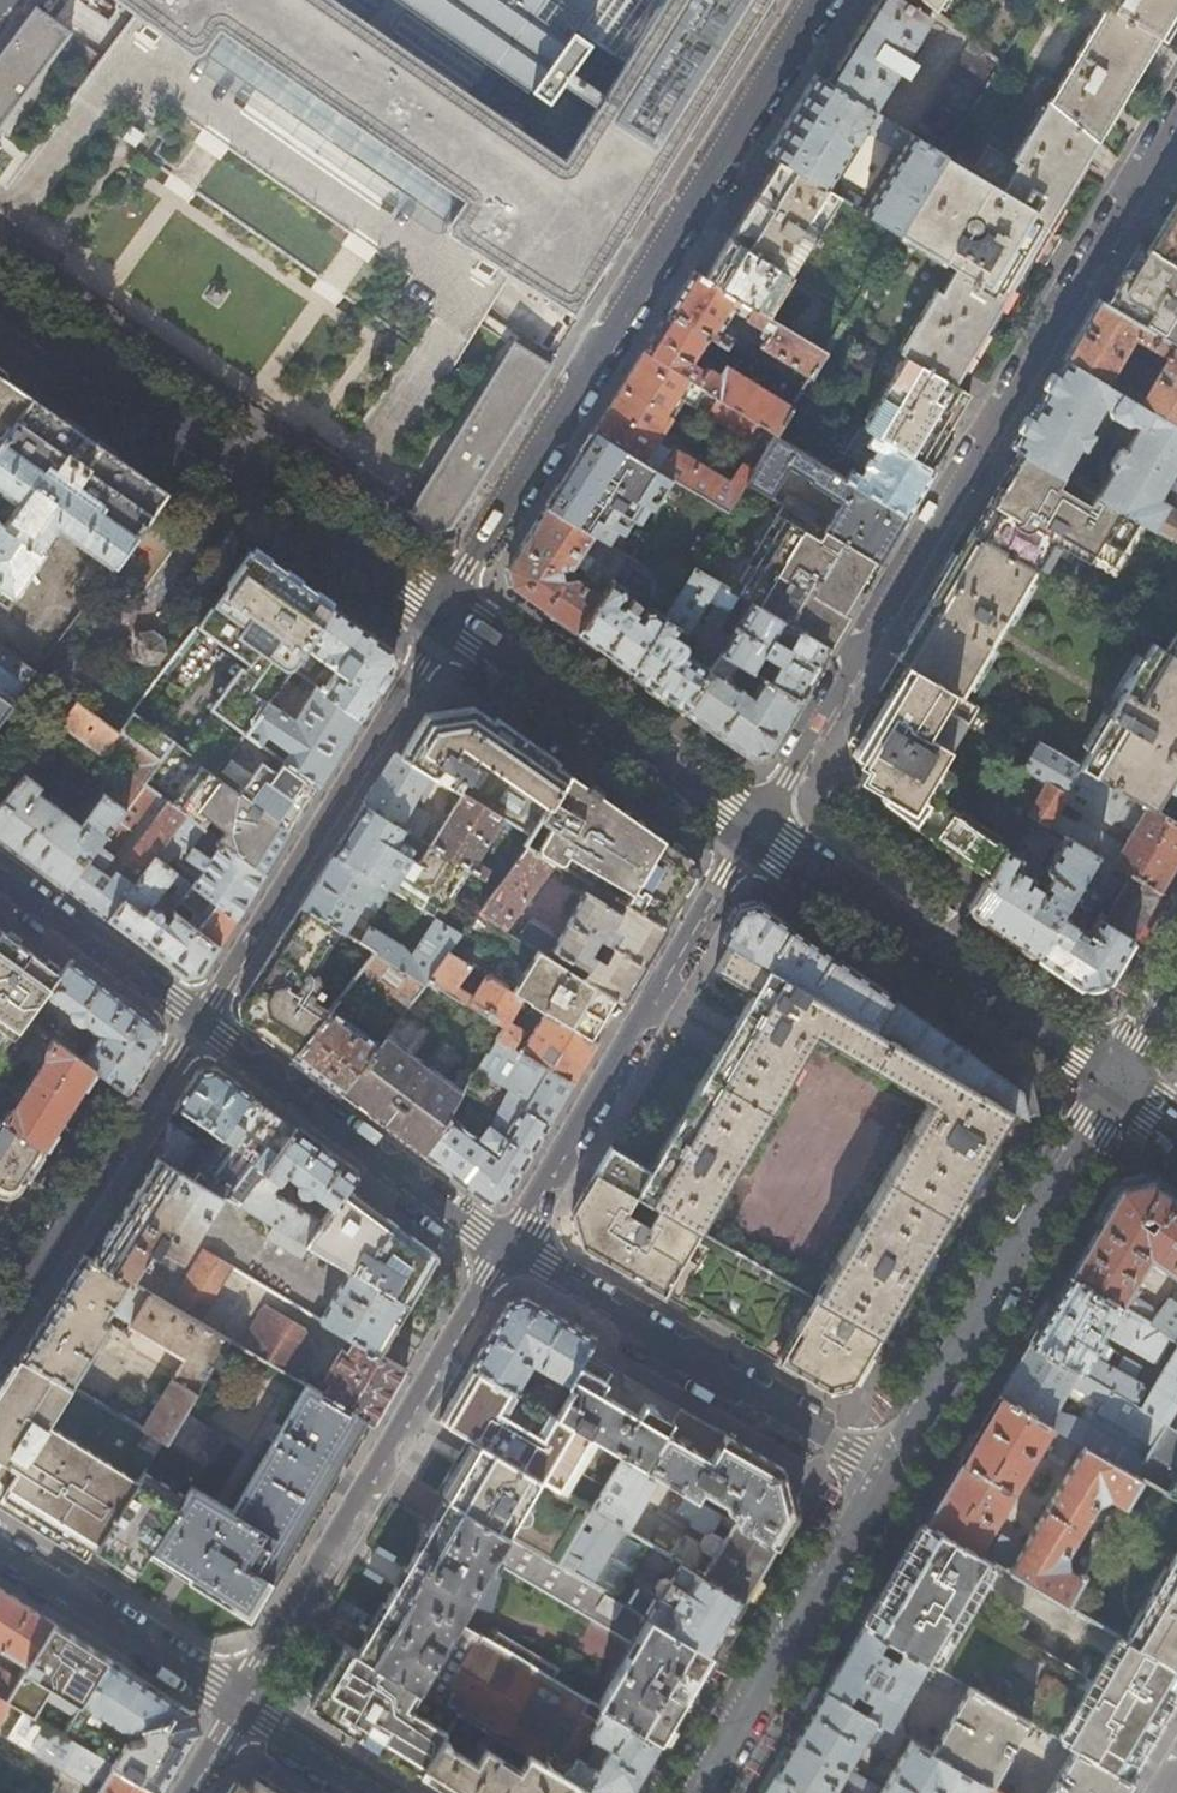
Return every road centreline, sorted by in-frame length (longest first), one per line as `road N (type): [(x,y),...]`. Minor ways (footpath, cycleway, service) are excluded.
road 1 (residential): [(1176,116),(748,834)]
road 2 (residential): [(821,0),(442,615)]
road 3 (secondary): [(442,615),(0,307)]
road 4 (residential): [(505,1249),(233,1700)]
road 5 (residential): [(748,834),(505,1249)]
road 6 (residential): [(442,615),(199,1019)]
road 7 (residential): [(880,1476),(1114,1080)]
road 8 (secondary): [(1114,1080),(748,834)]
road 9 (residential): [(880,1476),(505,1249)]
road 10 (residential): [(505,1249),(199,1019)]
road 11 (secondary): [(748,834),(442,615)]
road 12 (residential): [(692,1792),(880,1476)]
road 13 (residential): [(199,1019),(32,1274)]
road 14 (residential): [(0,1552),(233,1700)]
road 15 (residential): [(199,1019),(0,870)]
road 16 (residential): [(233,1700),(378,1792)]
road 17 (residential): [(1114,1080),(1176,972)]

